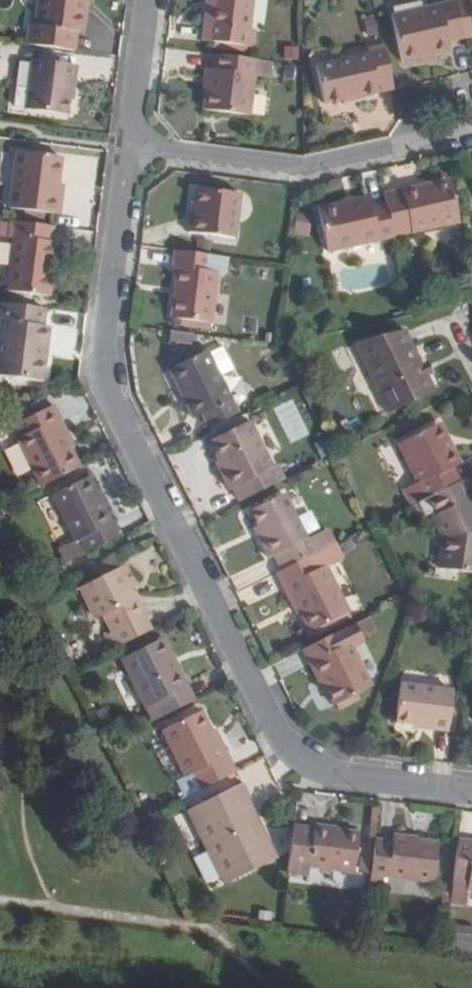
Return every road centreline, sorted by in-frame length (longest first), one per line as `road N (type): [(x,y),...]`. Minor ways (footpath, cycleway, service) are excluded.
road 1 (residential): [(129,139),(92,369),(122,444),(274,729),(320,764),(471,788)]
road 2 (residential): [(129,139),(301,163),(471,125)]
road 3 (residential): [(146,0),(129,139)]

